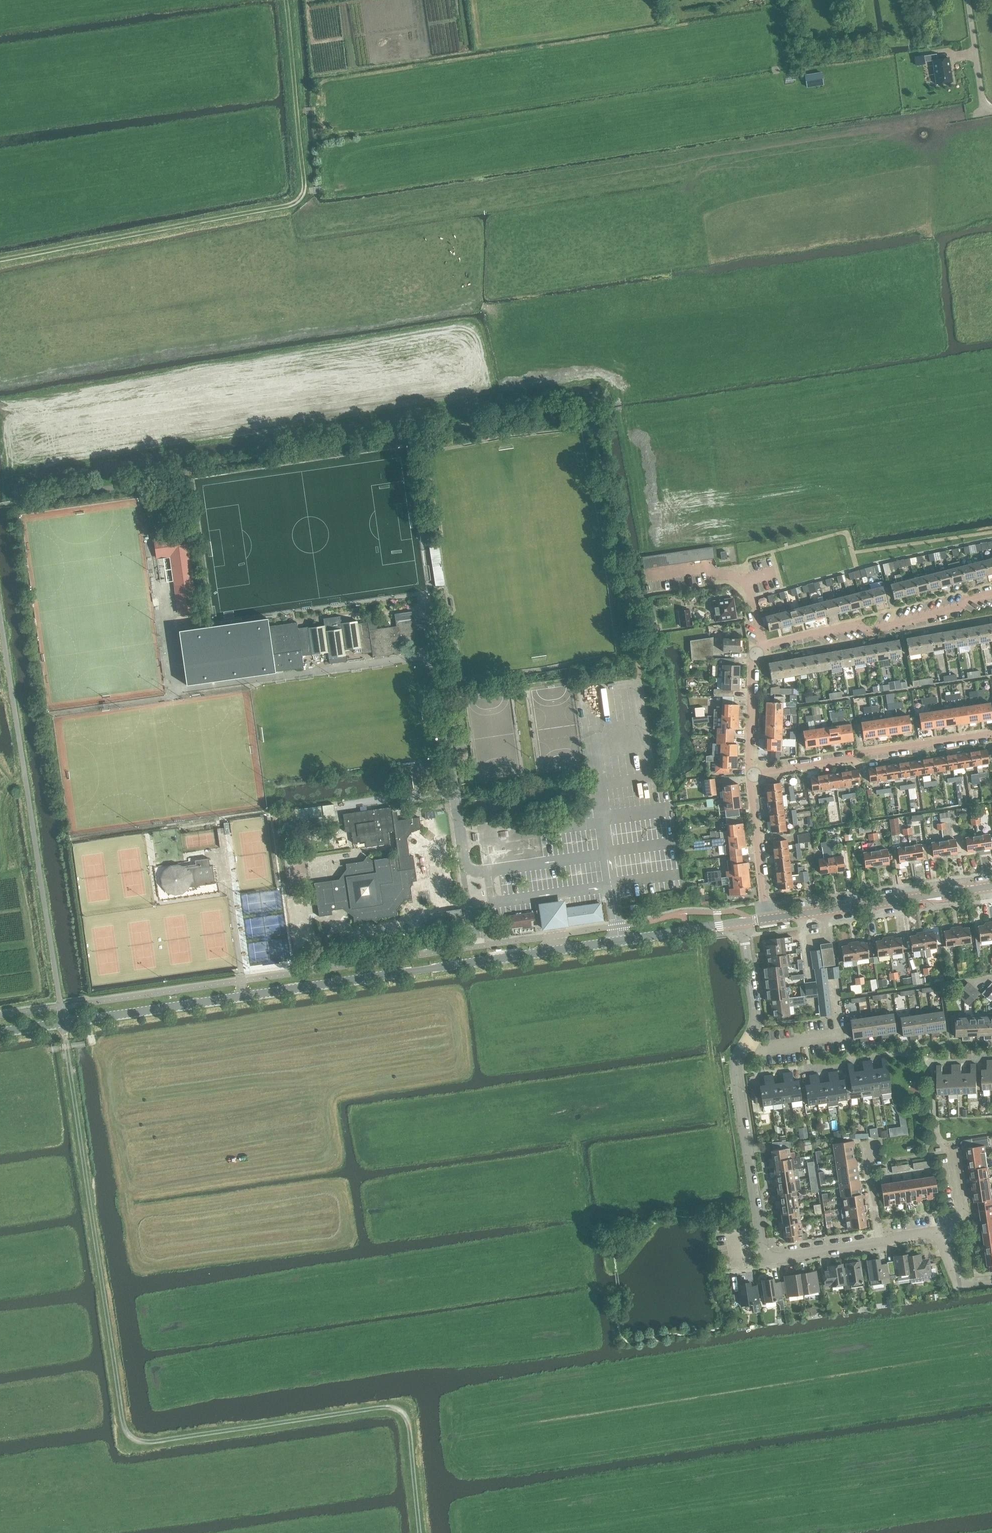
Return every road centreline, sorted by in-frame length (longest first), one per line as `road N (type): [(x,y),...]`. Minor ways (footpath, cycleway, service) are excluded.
road 1 (track): [(419,1532),(408,1425),(396,1408),(150,1442),(129,1435),(64,1022)]
road 2 (tertiary): [(64,1022),(744,922)]
road 3 (track): [(0,261),(300,199),(286,0)]
road 4 (unclassified): [(64,1022),(0,607)]
road 5 (residential): [(751,774),(991,737)]
road 6 (residential): [(764,645),(858,624),(871,630),(991,592)]
road 7 (tertiary): [(766,918),(991,886)]
road 8 (residential): [(764,1257),(737,1065),(748,1046)]
road 9 (residential): [(764,645),(745,581),(707,570),(650,576)]
road 10 (residential): [(748,1046),(843,1036),(837,984)]
road 11 (residential): [(766,918),(751,774)]
road 12 (residential): [(751,774),(752,657),(764,645)]
road 13 (residential): [(748,1046),(759,1029),(744,922)]

